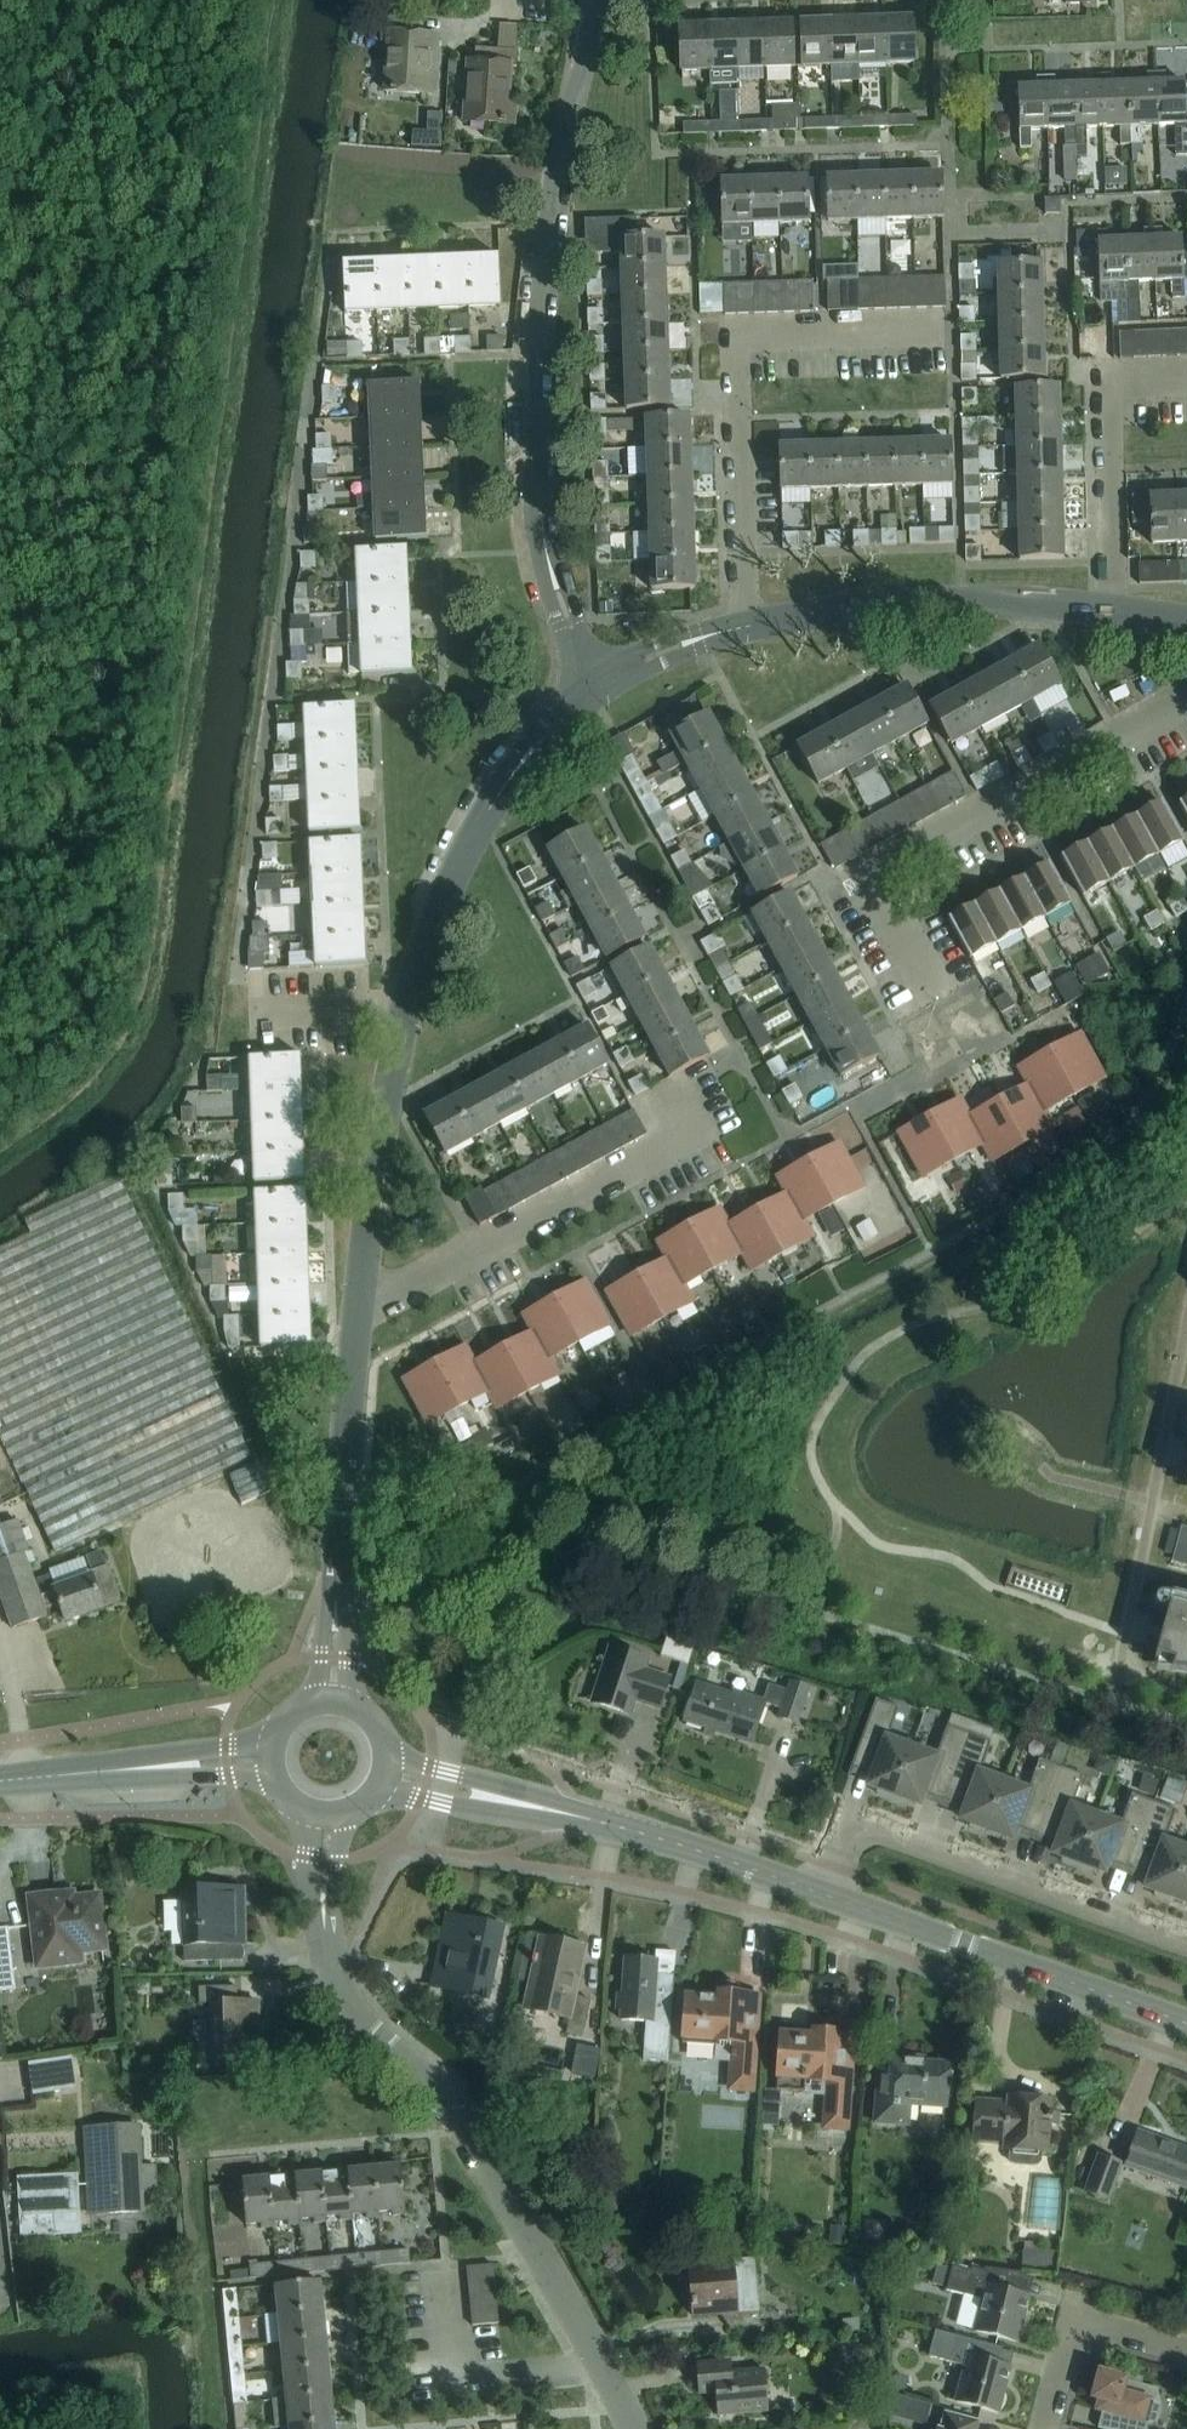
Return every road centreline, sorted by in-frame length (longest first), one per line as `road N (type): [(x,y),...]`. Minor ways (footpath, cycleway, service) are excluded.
road 1 (residential): [(599,684),(546,585),(530,504),(549,215),(597,0)]
road 2 (unclassified): [(327,1820),(326,1911),(355,2003),(466,2120),(633,2428)]
road 3 (residential): [(360,1307),(393,1075),(426,946),(477,824),(531,754),(599,684)]
road 4 (residential): [(952,1015),(870,865),(1186,694)]
road 5 (residential): [(751,624),(744,340),(955,335)]
road 6 (tertiary): [(820,1893),(633,1830),(388,1772)]
road 7 (residential): [(1186,1950),(850,1829),(820,1893)]
road 8 (residential): [(360,1307),(700,1126),(682,1090)]
road 9 (tertiary): [(1186,2023),(820,1893)]
road 10 (residential): [(751,624),(887,606),(1116,610)]
road 11 (residential): [(1116,610),(1110,383),(1186,380)]
road 12 (tertiary): [(0,1780),(267,1757)]
road 13 (residential): [(340,1572),(360,1307)]
road 14 (residential): [(1044,2428),(1063,2356),(1087,2330),(1186,2350)]
road 15 (residential): [(599,684),(659,652),(751,624)]
road 16 (unclassified): [(329,1697),(340,1572)]

